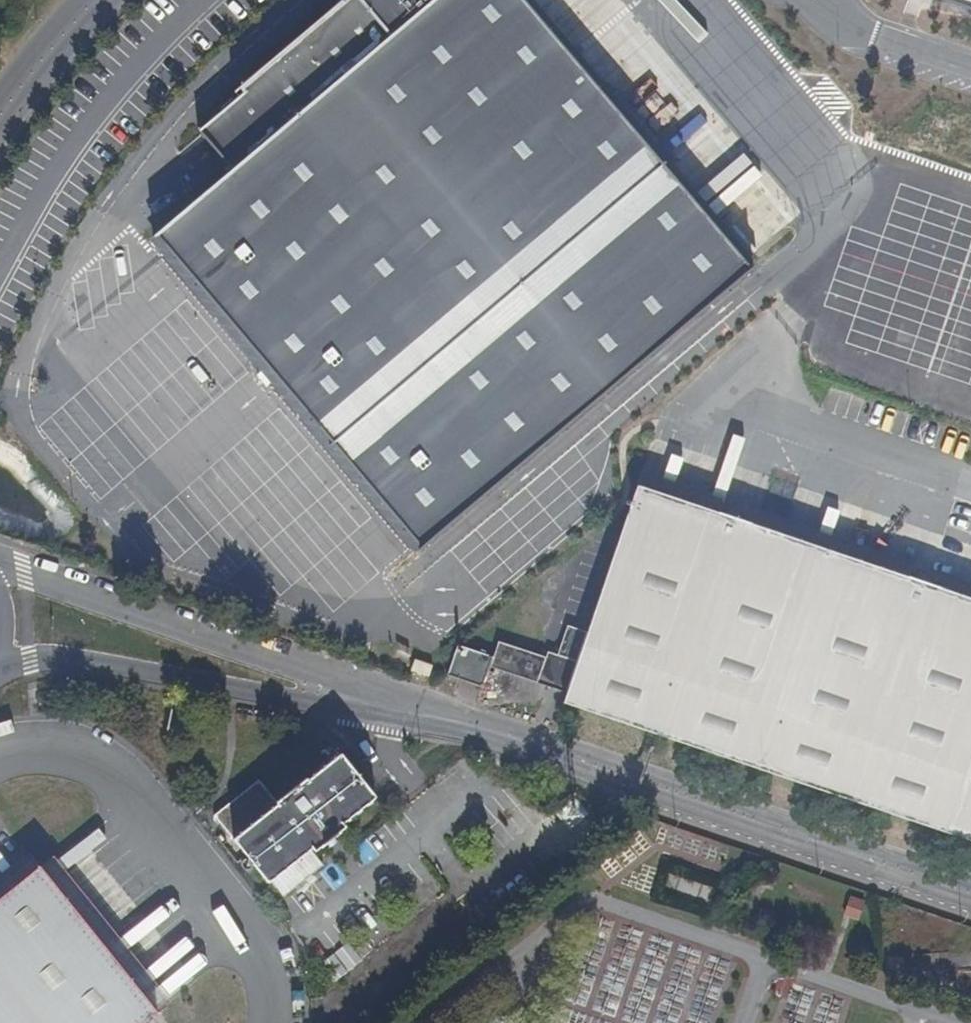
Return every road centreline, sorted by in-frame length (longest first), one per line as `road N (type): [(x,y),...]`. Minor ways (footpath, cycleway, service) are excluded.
road 1 (unclassified): [(410,706),(970,897)]
road 2 (unclassified): [(410,706),(381,685),(0,572)]
road 3 (unclassified): [(0,673),(76,660),(321,704),(378,712),(410,706)]
road 4 (unclassified): [(0,119),(98,0)]

